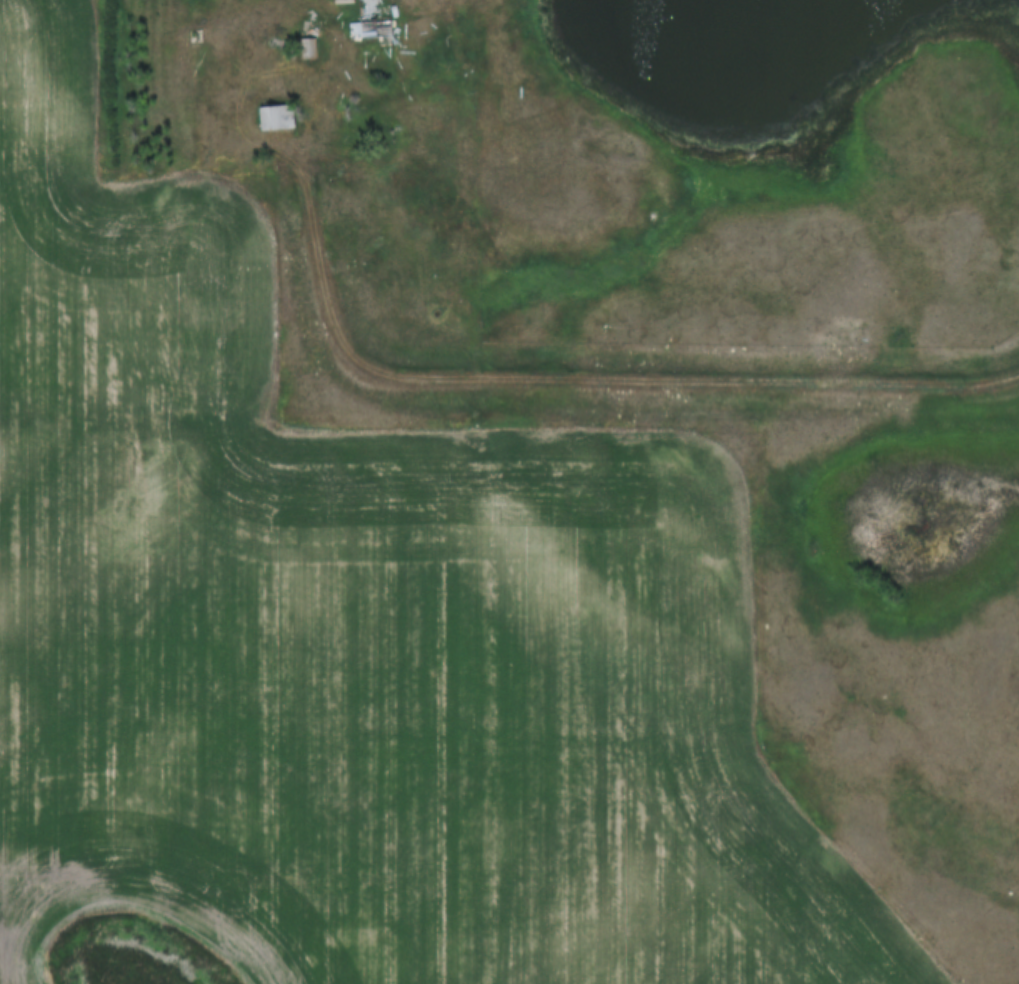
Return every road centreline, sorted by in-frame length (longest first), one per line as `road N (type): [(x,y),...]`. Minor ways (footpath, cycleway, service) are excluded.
road 1 (track): [(1018,374),(927,384),(556,376),(445,383),(394,375),(362,361),(342,335),(300,158)]

